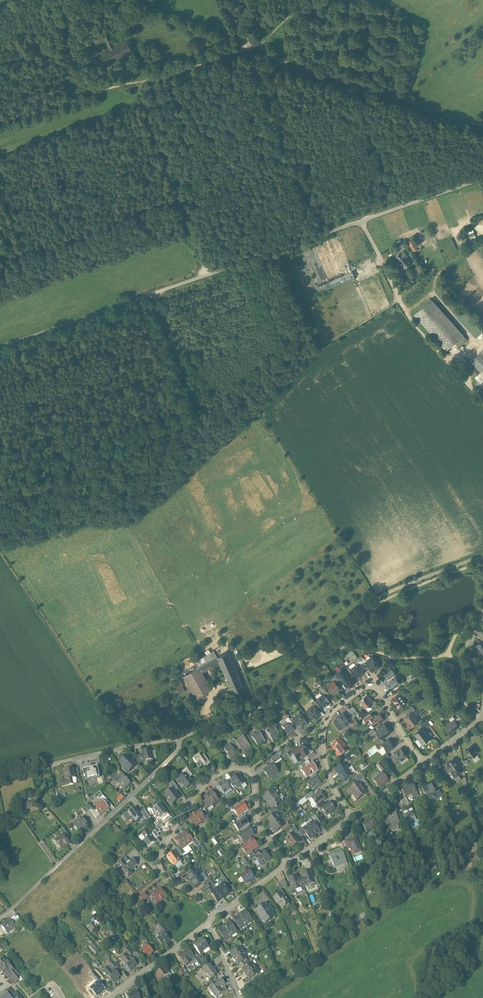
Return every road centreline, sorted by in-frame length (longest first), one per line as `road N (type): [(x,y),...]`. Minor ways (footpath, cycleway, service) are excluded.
road 1 (residential): [(0,346),(482,179)]
road 2 (residential): [(187,733),(257,708),(286,689),(388,591),(482,558)]
road 3 (residential): [(213,913),(161,873),(156,855),(204,779),(228,765),(249,770),(260,825),(287,861)]
road 4 (residential): [(187,733),(0,914)]
road 5 (track): [(249,48),(482,125)]
road 6 (track): [(129,746),(0,549)]
road 7 (track): [(207,274),(137,82)]
road 8 (residential): [(0,774),(187,733)]
road 9 (residential): [(324,731),(333,709),(366,685),(380,687),(423,760)]
road 10 (track): [(120,86),(249,48)]
road 11 (track): [(157,292),(158,315),(200,410)]
road 12 (residential): [(111,997),(206,920)]

